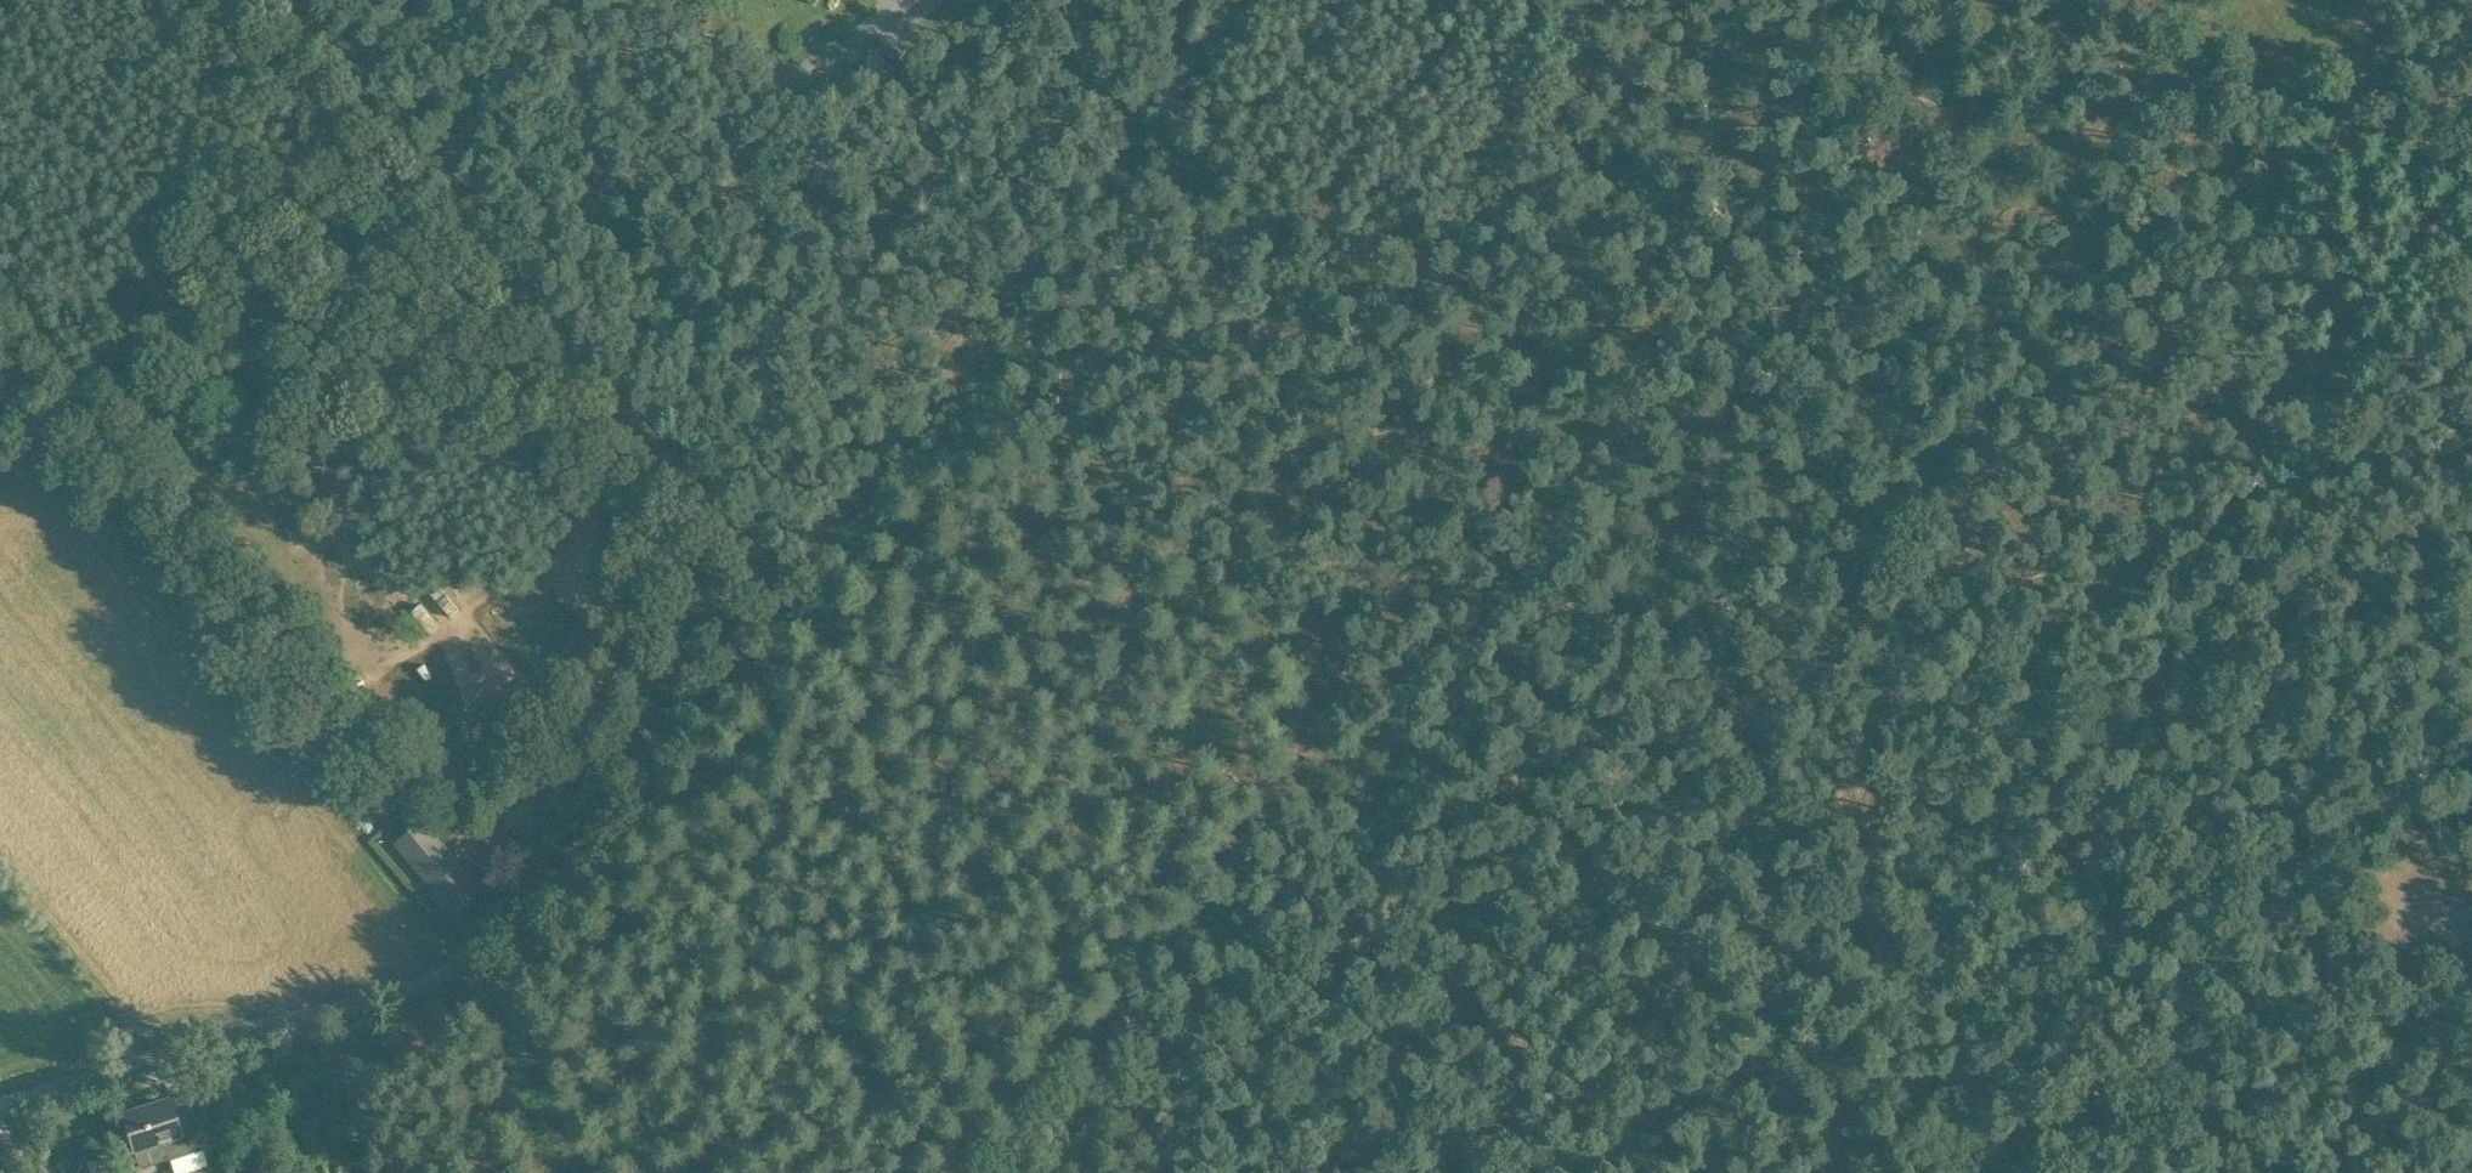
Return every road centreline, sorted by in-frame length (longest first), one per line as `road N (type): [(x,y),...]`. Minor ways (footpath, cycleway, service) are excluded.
road 1 (track): [(575,860),(708,683),(823,561),(973,347),(1259,0)]
road 2 (unclassified): [(0,1097),(413,990),(482,956),(542,903),(575,860)]

